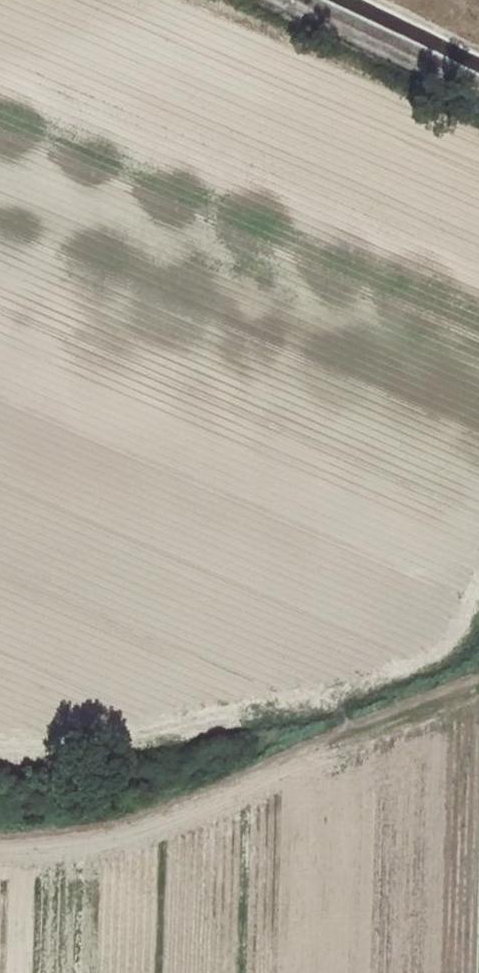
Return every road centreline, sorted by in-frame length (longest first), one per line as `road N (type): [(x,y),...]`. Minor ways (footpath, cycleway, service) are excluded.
road 1 (track): [(0,257),(478,223)]

